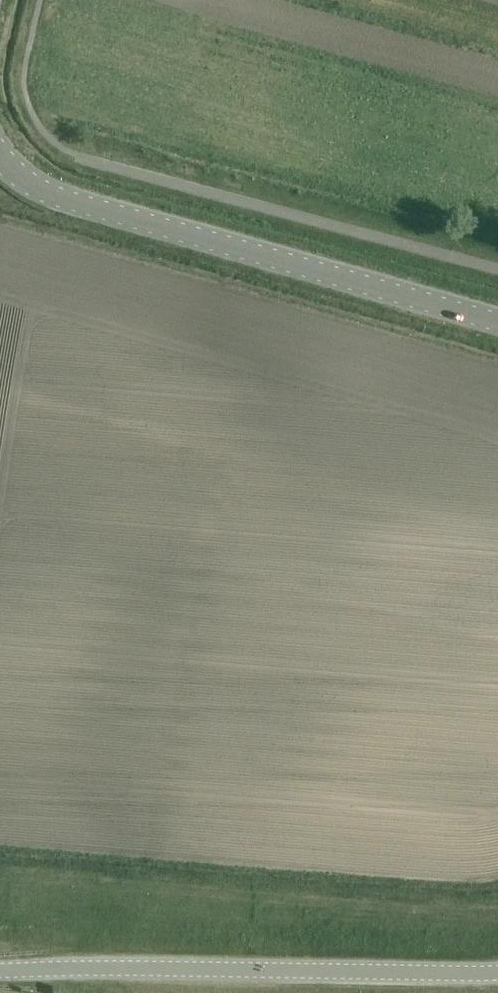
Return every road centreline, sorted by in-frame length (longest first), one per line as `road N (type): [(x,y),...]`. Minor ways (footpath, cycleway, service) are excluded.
road 1 (secondary): [(497,325),(95,210),(45,189),(0,155)]
road 2 (unclassified): [(0,972),(497,973)]

